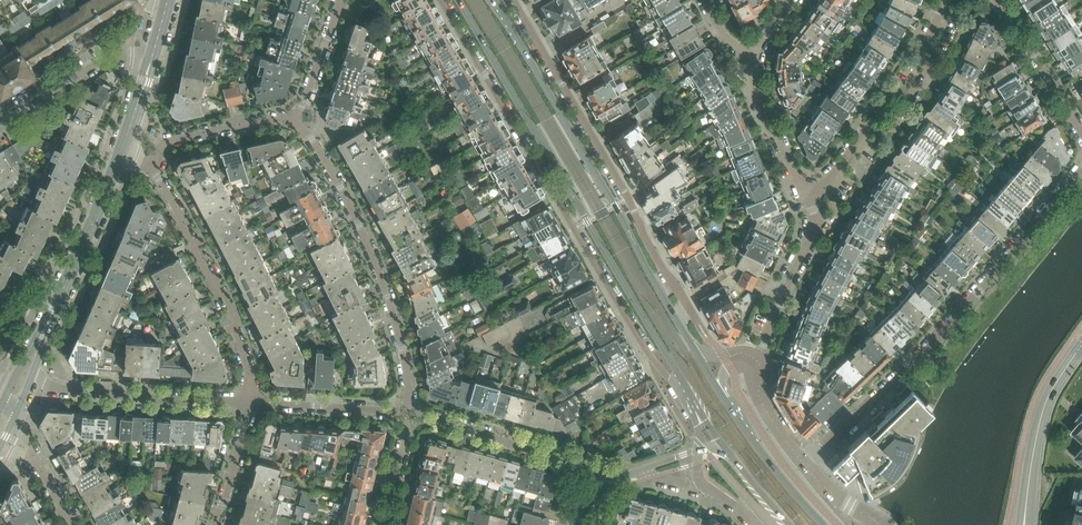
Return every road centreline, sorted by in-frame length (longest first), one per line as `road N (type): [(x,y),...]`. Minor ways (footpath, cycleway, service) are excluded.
road 1 (residential): [(441,0),(656,365),(683,389)]
road 2 (secondary): [(459,0),(683,389)]
road 3 (residential): [(804,464),(927,351),(1081,171)]
road 4 (secondary): [(680,320),(496,0)]
road 5 (residential): [(680,320),(686,303),(515,0)]
road 6 (residential): [(408,411),(395,322),(365,236),(296,111)]
road 7 (residential): [(148,158),(219,290),(247,359),(249,402)]
road 8 (residential): [(810,197),(868,129),(888,123),(924,72),(923,47),(945,0)]
road 9 (residential): [(249,402),(72,388),(32,375)]
road 10 (residential): [(408,411),(610,480)]
road 11 (secondary): [(42,335),(121,149)]
road 12 (residential): [(754,358),(820,225),(810,197)]
road 13 (secondary): [(825,524),(718,385)]
road 14 (residential): [(0,125),(111,55),(149,62)]
road 15 (tertiary): [(1027,497),(1044,412),(1081,345)]
road 16 (residential): [(408,411),(249,402)]
road 17 (residential): [(296,111),(165,143),(148,158)]
road 18 (residential): [(1081,132),(997,0)]
road 19 (residential): [(810,197),(749,64)]
road 20 (residential): [(249,402),(218,524)]
road 21 (tertiary): [(804,464),(759,397),(754,358)]

